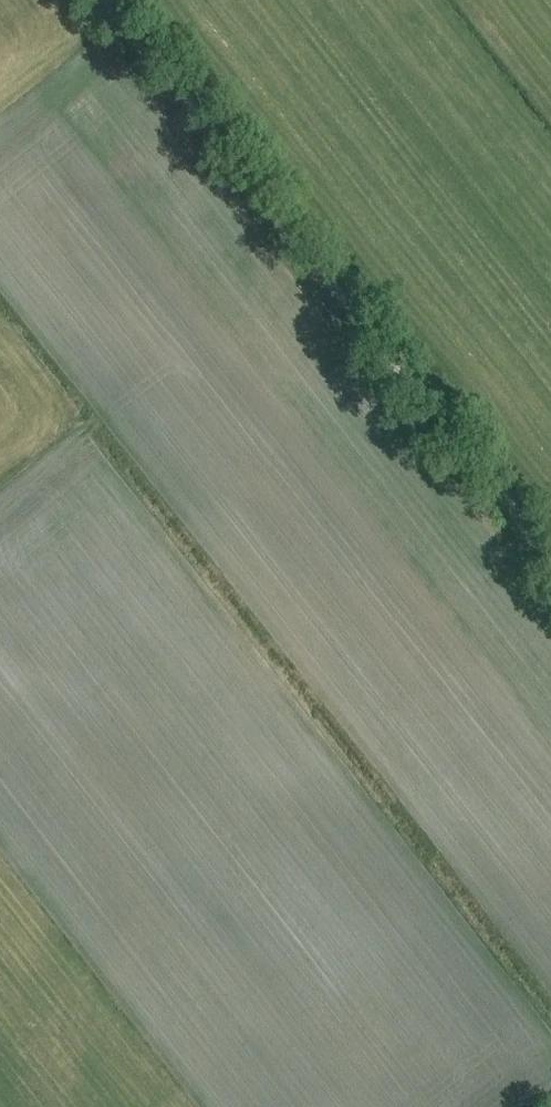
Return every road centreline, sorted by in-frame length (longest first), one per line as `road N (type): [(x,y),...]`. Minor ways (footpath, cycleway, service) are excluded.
road 1 (track): [(550,570),(100,0)]

